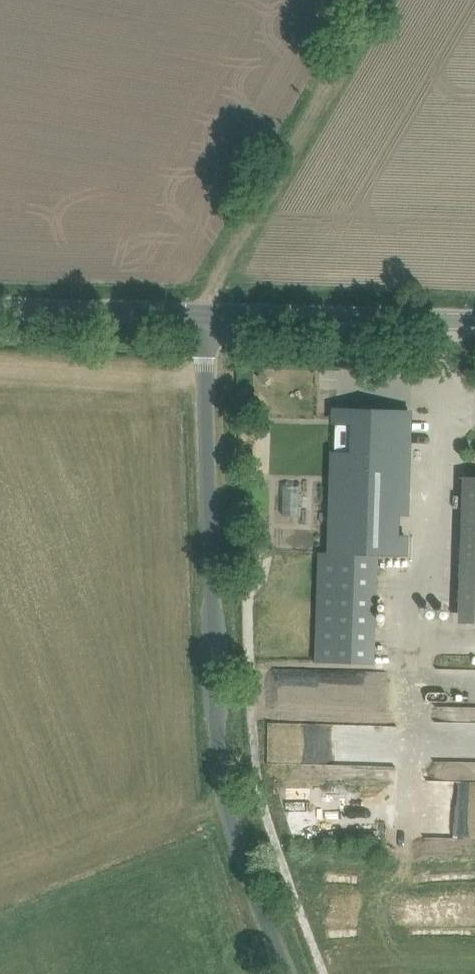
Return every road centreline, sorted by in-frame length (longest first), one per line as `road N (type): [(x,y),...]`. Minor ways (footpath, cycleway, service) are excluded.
road 1 (unclassified): [(288,973),(231,821),(218,742),(207,314)]
road 2 (track): [(207,314),(216,276),(377,0)]
road 3 (tertiary): [(474,322),(207,314)]
road 4 (tertiary): [(207,314),(0,309)]

